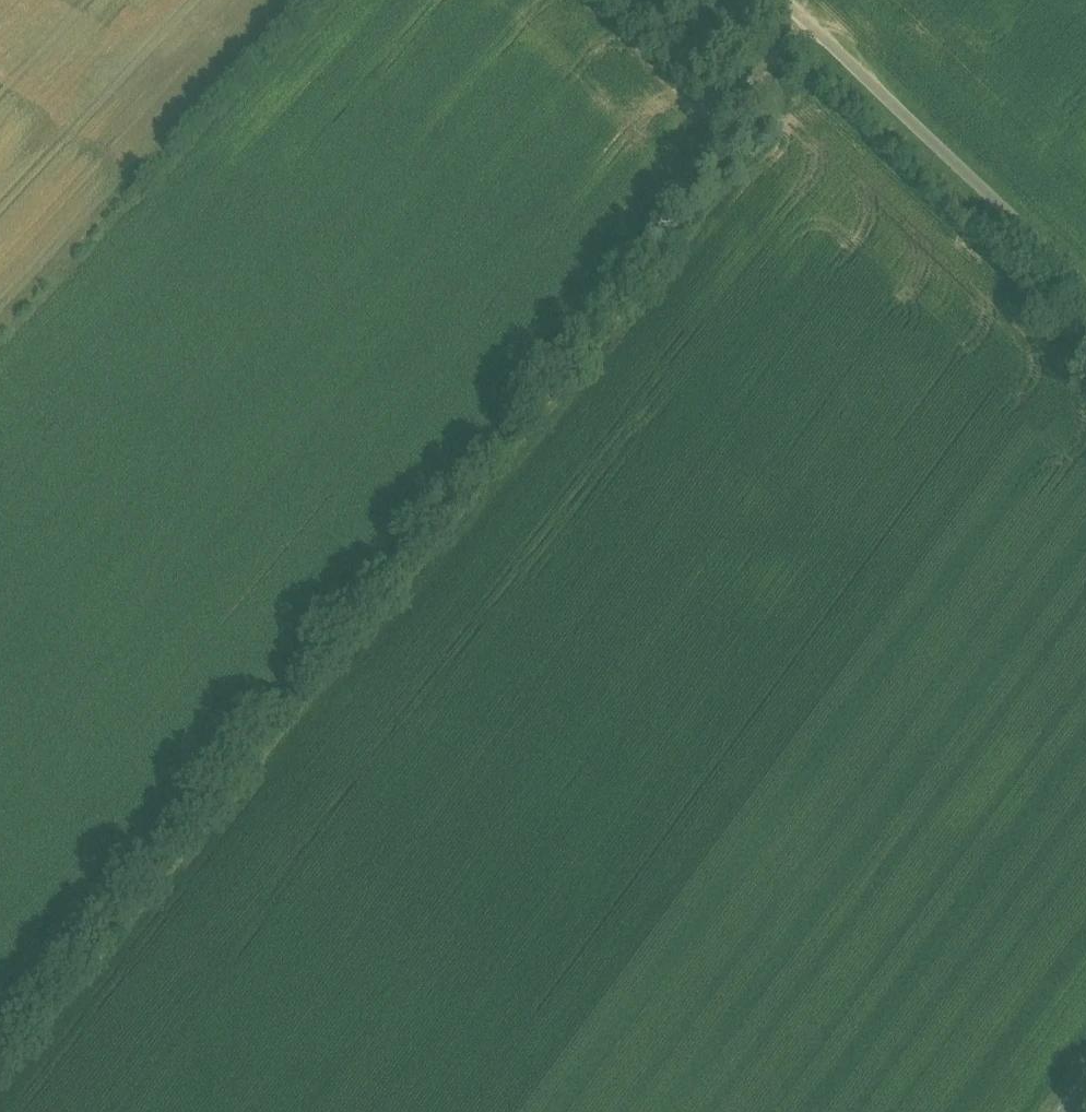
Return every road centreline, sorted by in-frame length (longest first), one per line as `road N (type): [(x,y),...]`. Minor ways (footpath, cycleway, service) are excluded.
road 1 (residential): [(1085,298),(767,0)]

